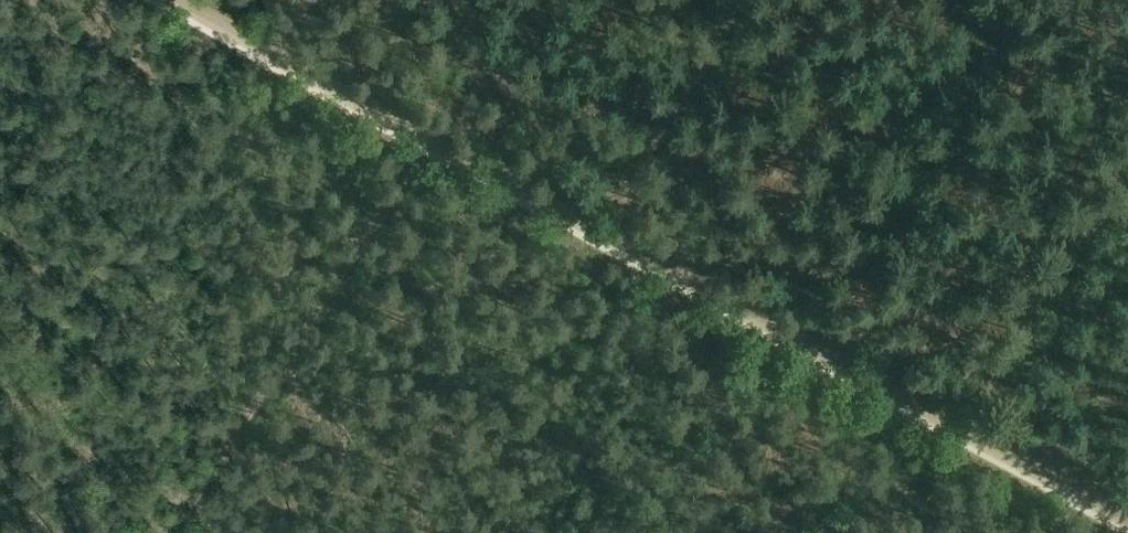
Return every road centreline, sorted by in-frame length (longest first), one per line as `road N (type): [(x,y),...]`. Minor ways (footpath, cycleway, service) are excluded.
road 1 (track): [(969,421),(600,218)]
road 2 (track): [(442,132),(202,0)]
road 3 (track): [(729,0),(600,218)]
road 4 (track): [(1127,509),(969,421)]
road 5 (track): [(600,218),(442,132)]

